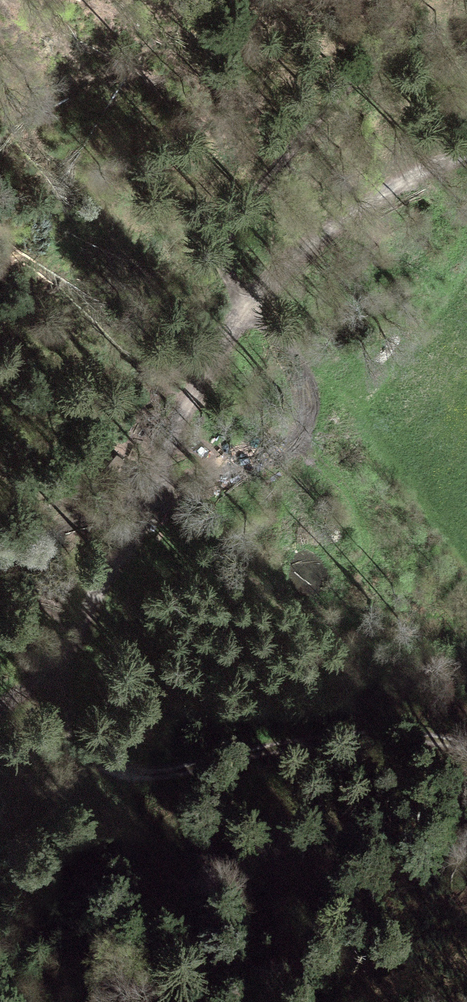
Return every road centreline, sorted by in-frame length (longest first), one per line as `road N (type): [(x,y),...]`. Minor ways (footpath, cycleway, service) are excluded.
road 1 (track): [(466,744),(400,731),(340,732),(152,775),(108,773),(86,759),(66,715),(62,686),(72,644)]
road 2 (track): [(72,644),(243,295)]
road 3 (track): [(243,295),(228,261),(241,211),(411,0)]
road 4 (track): [(243,295),(412,176),(466,159)]

